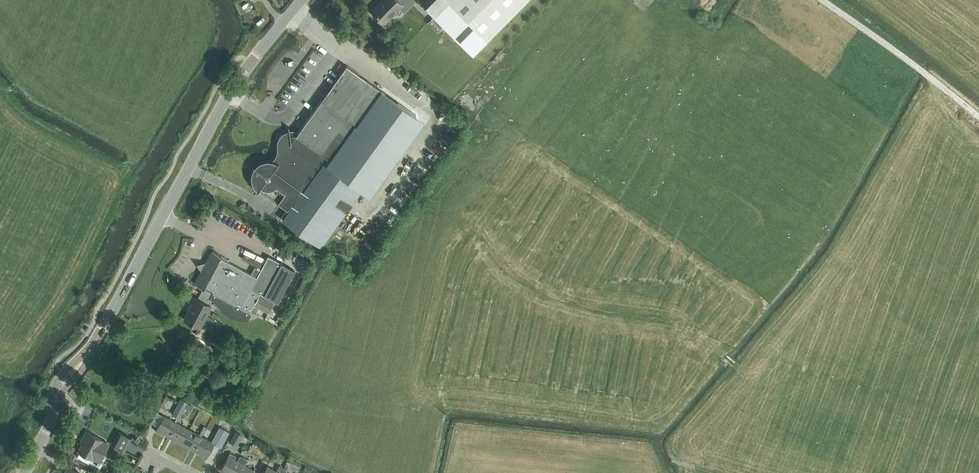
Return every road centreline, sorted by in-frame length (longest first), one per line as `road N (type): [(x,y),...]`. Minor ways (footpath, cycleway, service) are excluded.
road 1 (tertiary): [(89,351),(234,86),(302,0)]
road 2 (track): [(978,116),(821,0)]

